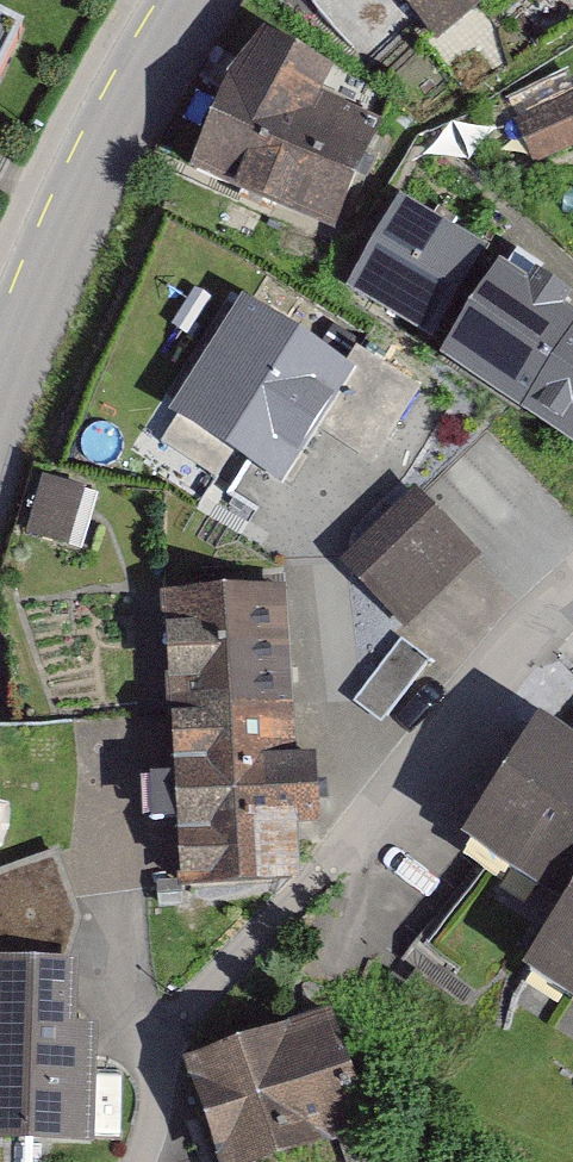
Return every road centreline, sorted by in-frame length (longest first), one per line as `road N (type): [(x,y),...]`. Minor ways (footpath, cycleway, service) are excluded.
road 1 (residential): [(145,1161),(167,1056),(195,1014),(572,601)]
road 2 (secondary): [(0,379),(105,144),(191,0)]

